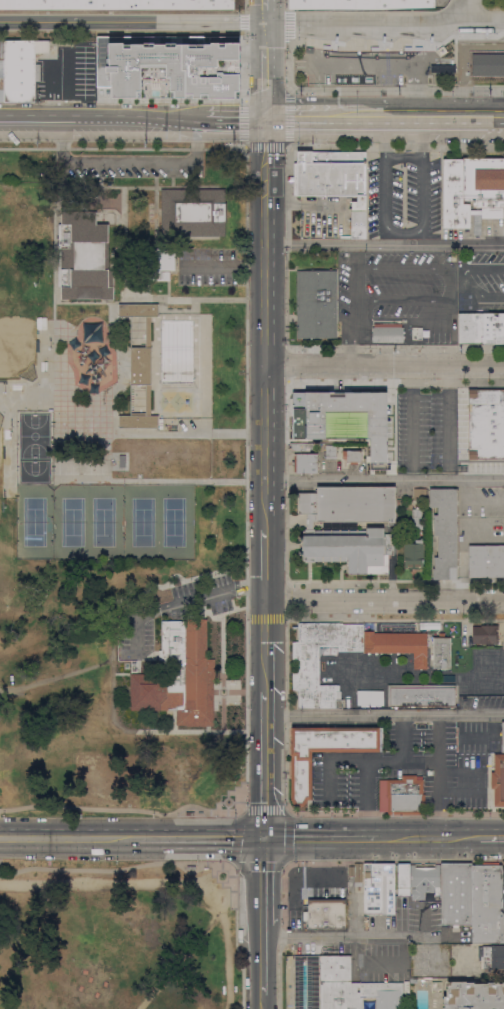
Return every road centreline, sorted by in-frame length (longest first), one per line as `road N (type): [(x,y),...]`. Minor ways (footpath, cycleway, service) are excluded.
road 1 (secondary): [(263,838),(2,839)]
road 2 (tertiary): [(263,838),(266,599)]
road 3 (residential): [(503,364),(264,364)]
road 4 (residential): [(503,598),(266,599)]
road 5 (tertiary): [(0,115),(207,116)]
road 6 (tertiary): [(265,312),(264,116)]
road 7 (tertiary): [(266,547),(264,364)]
road 8 (tertiary): [(264,116),(415,115)]

